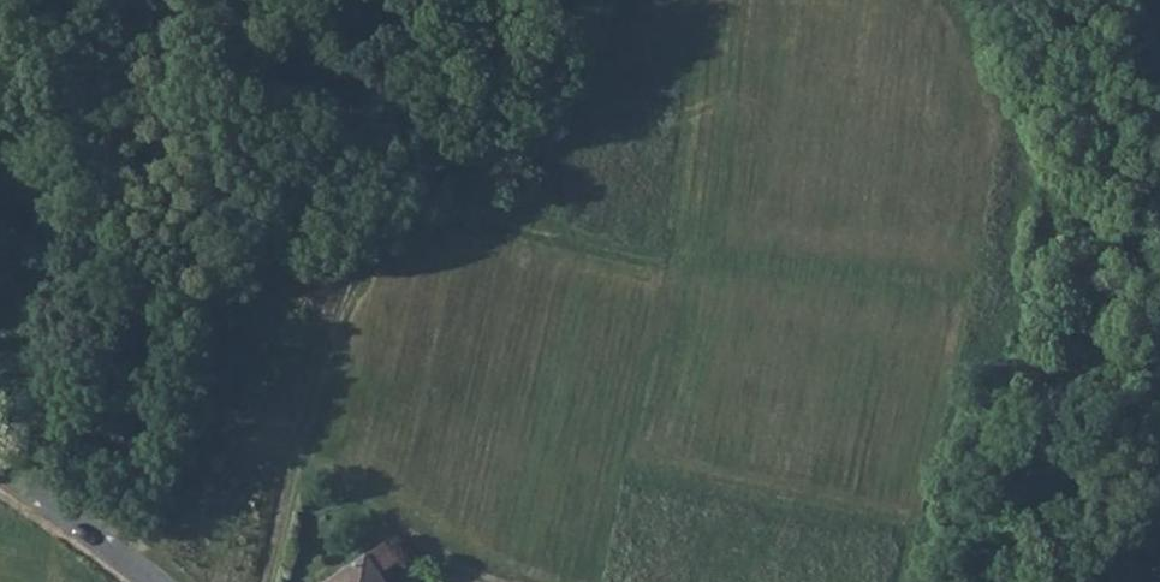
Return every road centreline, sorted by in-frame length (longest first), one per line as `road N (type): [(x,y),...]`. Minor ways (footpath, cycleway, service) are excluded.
road 1 (track): [(943,0),(963,21),(1004,121),(978,294),(909,581)]
road 2 (track): [(382,233),(551,247),(653,267),(723,260),(978,294)]
road 3 (track): [(270,581),(305,419),(348,297),(382,233)]
road 4 (tertiary): [(0,469),(146,581)]

